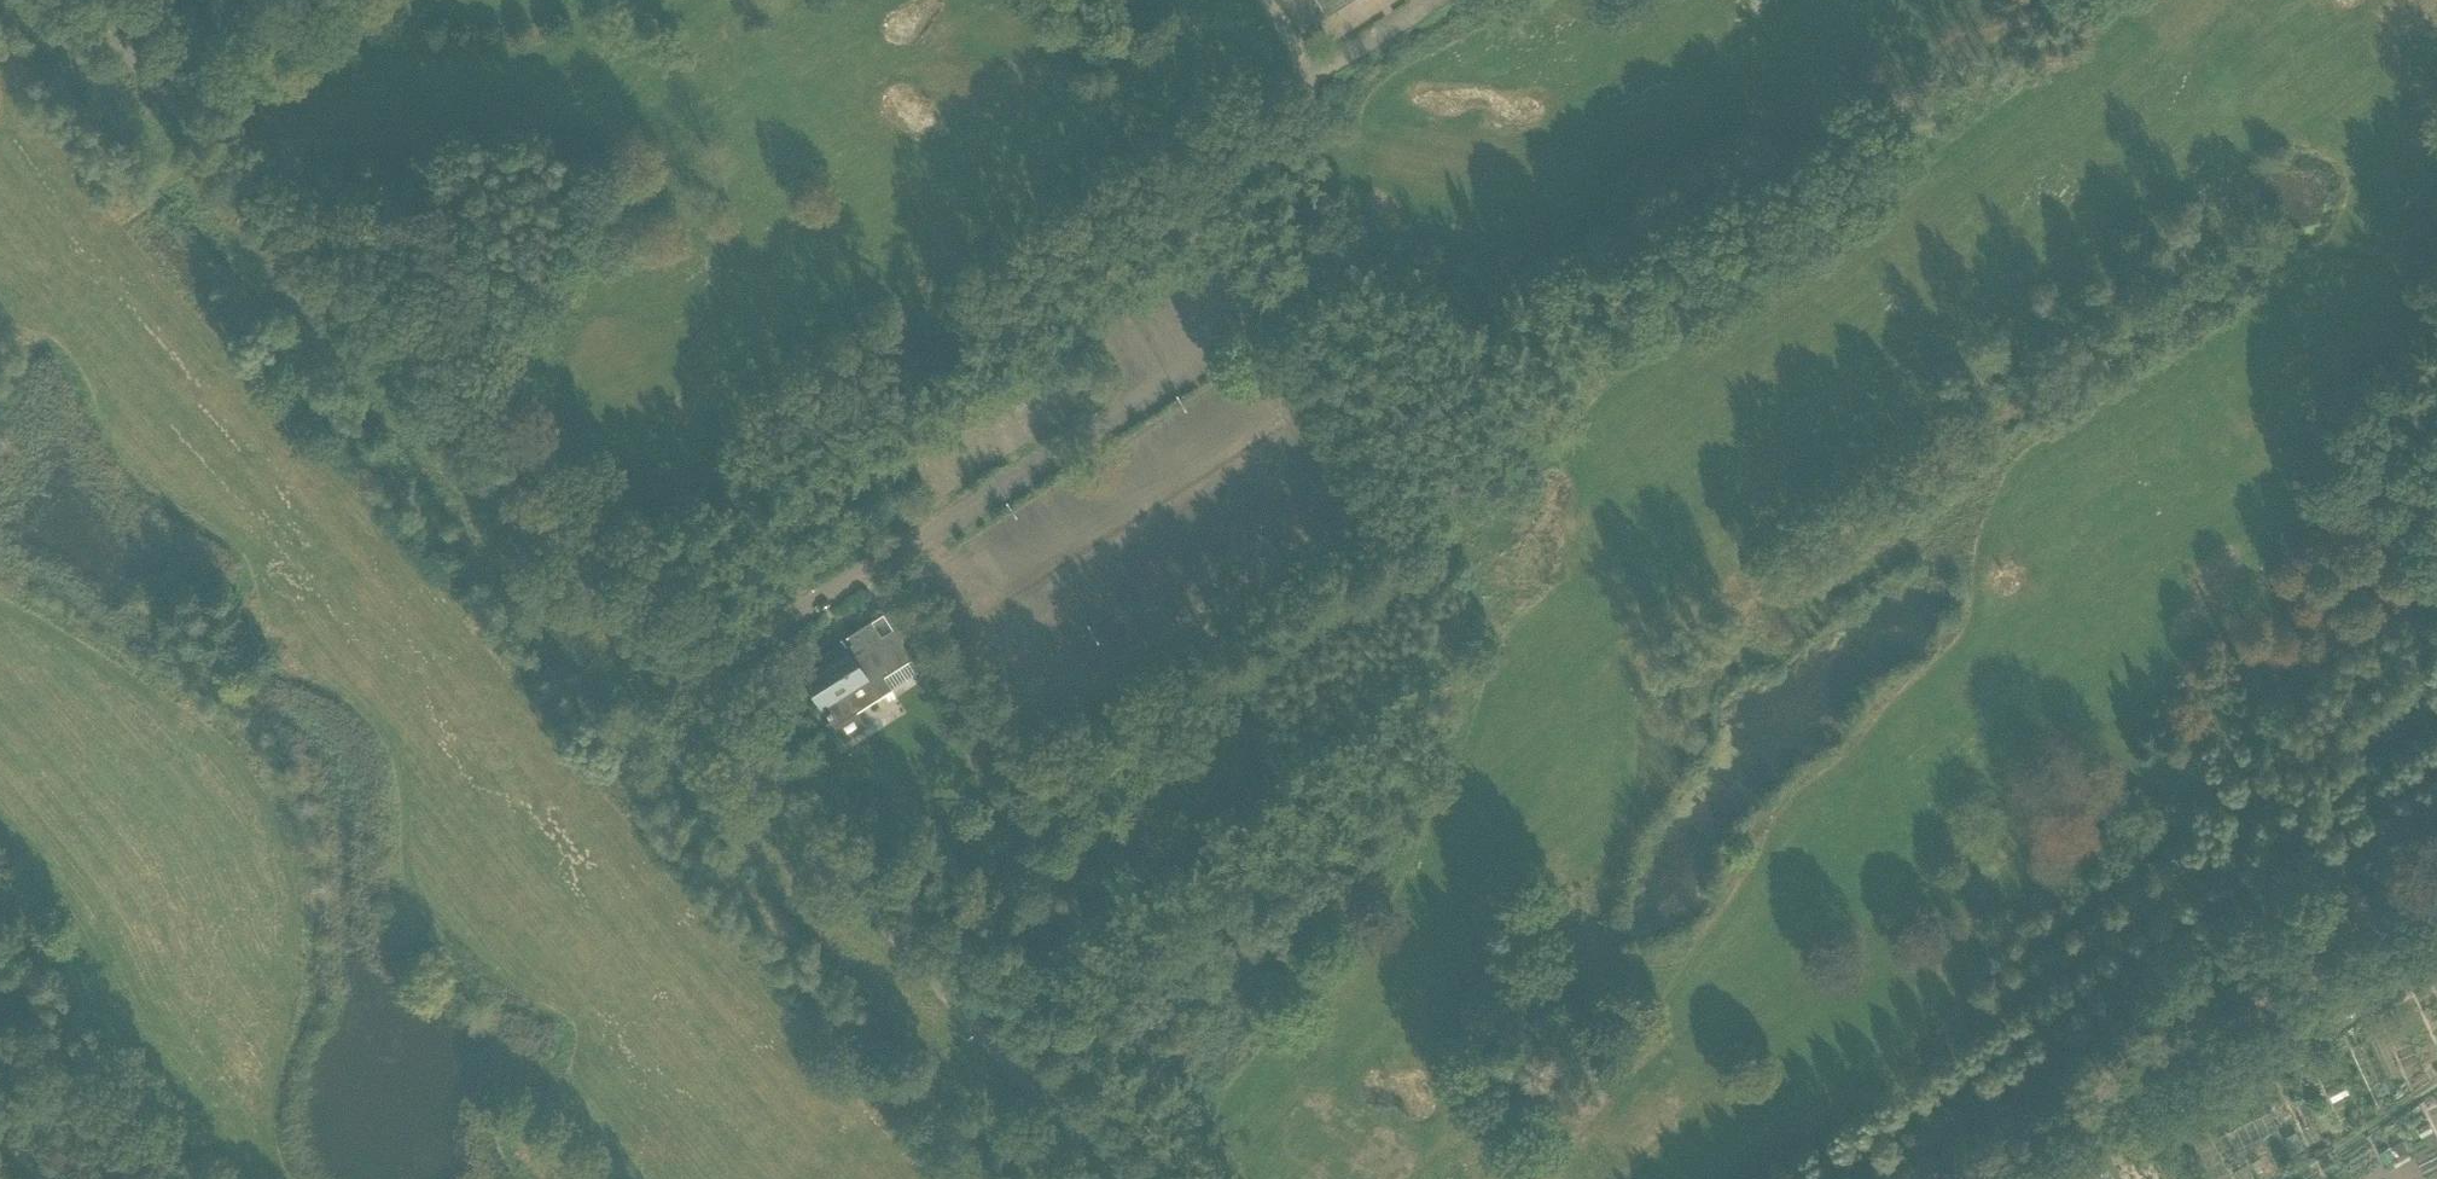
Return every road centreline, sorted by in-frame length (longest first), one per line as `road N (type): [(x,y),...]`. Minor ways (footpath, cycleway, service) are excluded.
road 1 (unclassified): [(1116,1178),(687,688)]

